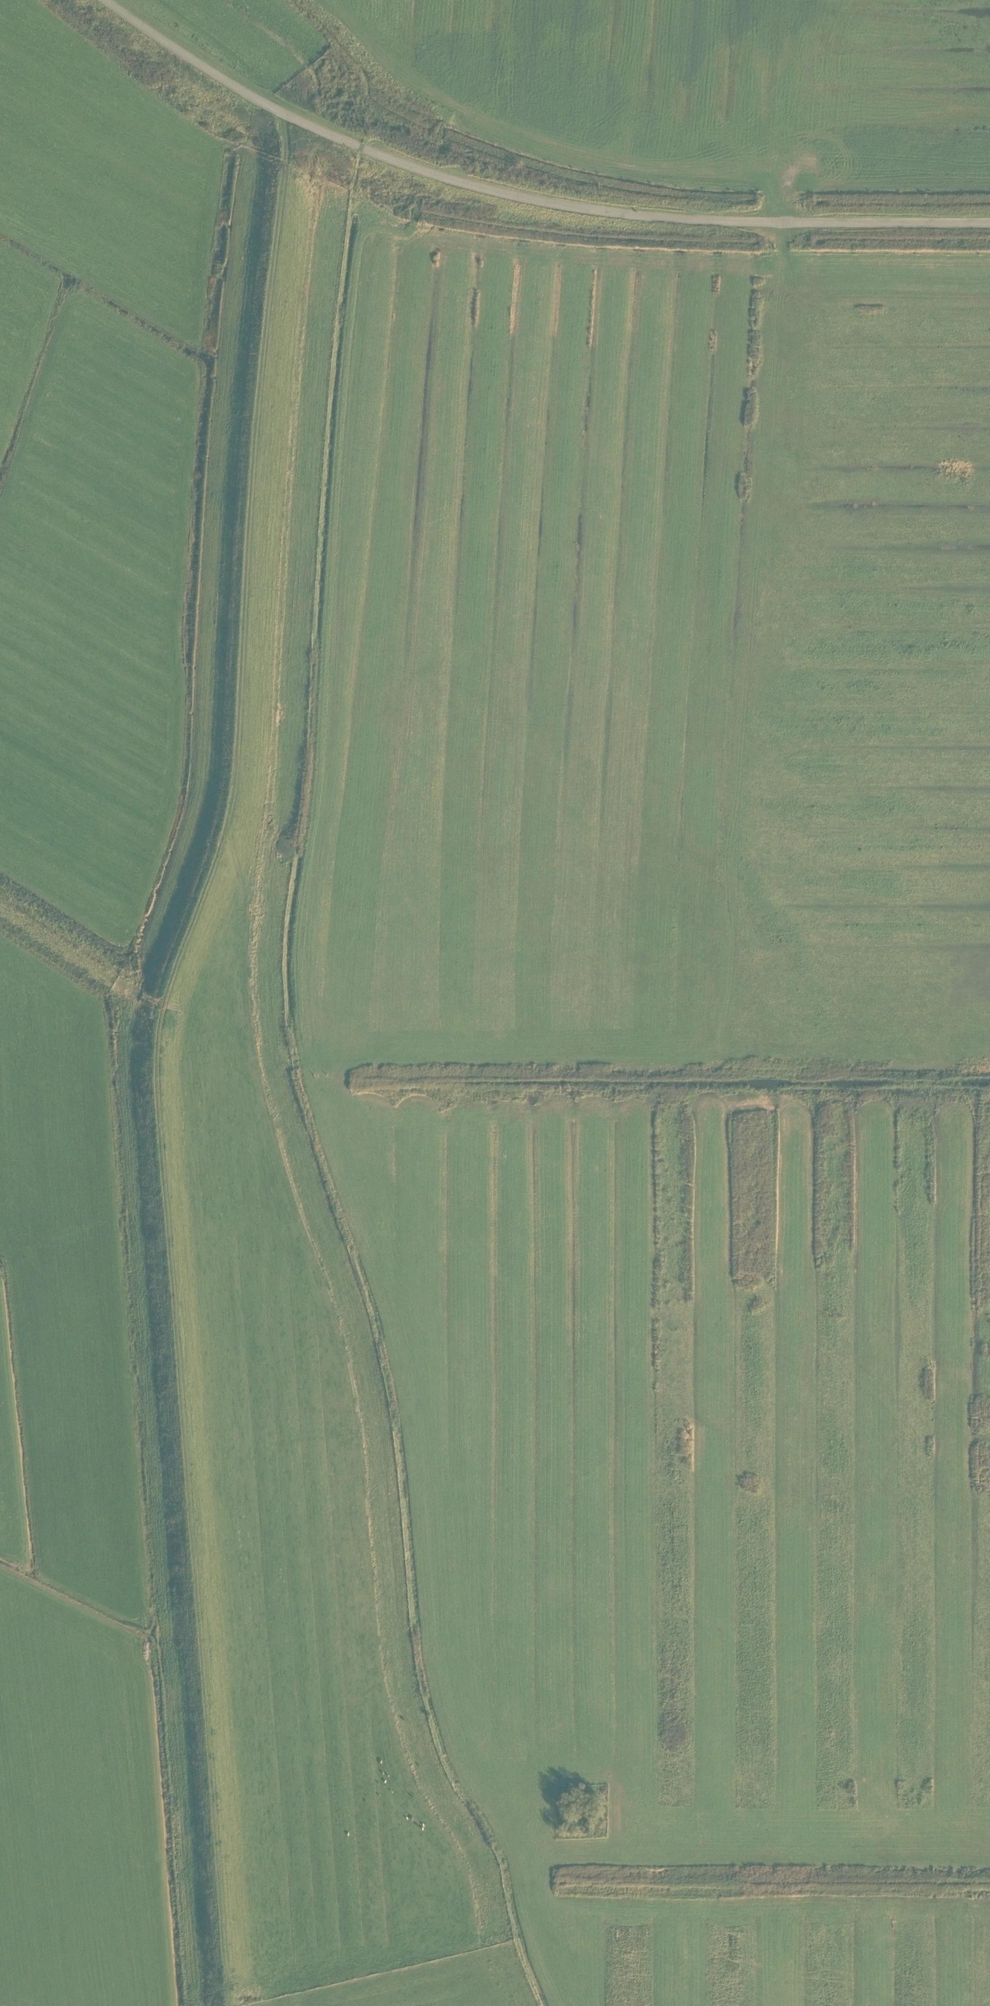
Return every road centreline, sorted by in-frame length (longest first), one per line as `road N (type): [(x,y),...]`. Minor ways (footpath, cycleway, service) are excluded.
road 1 (unclassified): [(989,224),(700,220),(511,195),(305,123),(106,0)]

